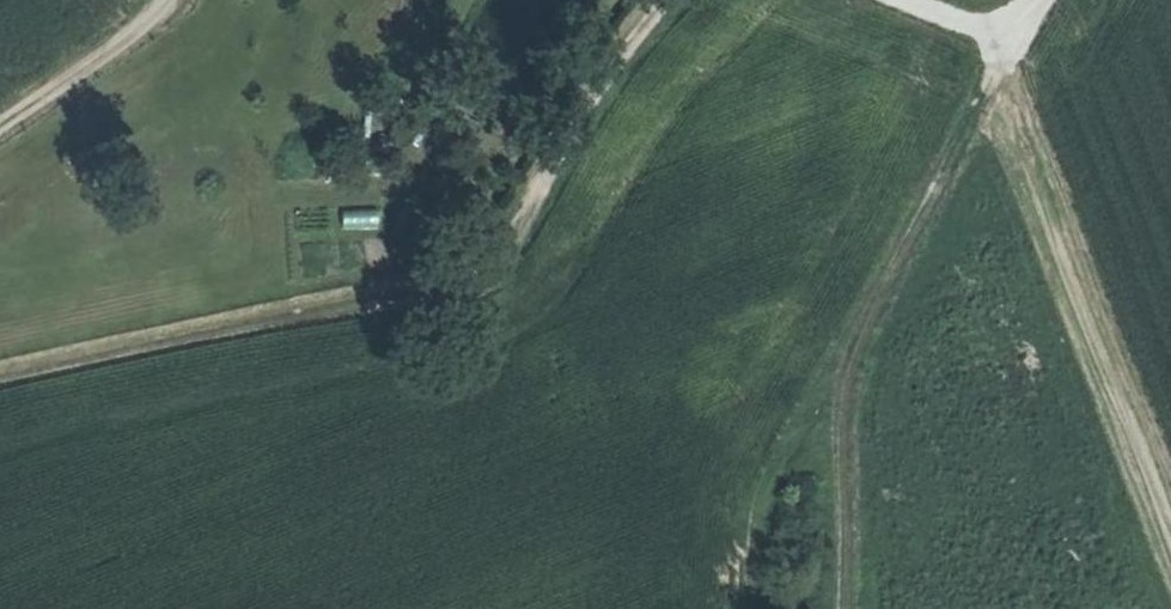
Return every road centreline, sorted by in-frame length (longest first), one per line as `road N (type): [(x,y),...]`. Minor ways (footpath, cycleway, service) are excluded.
road 1 (track): [(674,0),(599,89),(497,273),(418,301),(266,321),(0,378)]
road 2 (track): [(839,608),(846,352),(1024,0)]
road 3 (track): [(0,124),(136,31),(168,0)]

